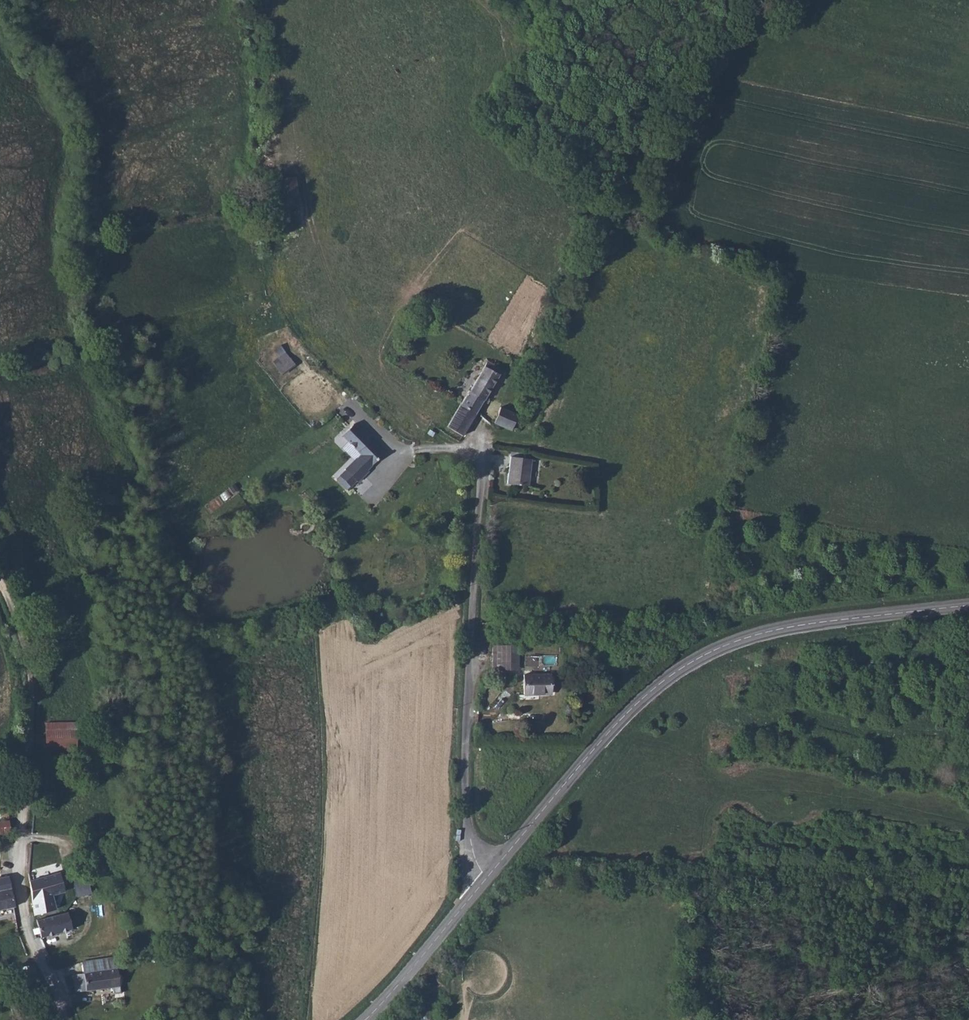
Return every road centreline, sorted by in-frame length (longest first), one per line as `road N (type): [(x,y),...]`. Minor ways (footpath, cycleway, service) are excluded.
road 1 (unclassified): [(286,304),(364,394),(430,448),(480,463),(466,829),(495,870)]
road 2 (secondary): [(495,870),(628,715),(688,666),(793,626),(968,606)]
road 3 (track): [(495,870),(729,884),(874,882),(968,893)]
road 4 (unclassified): [(28,768),(23,896),(68,1019)]
road 5 (track): [(0,574),(26,639),(28,768)]
road 6 (secondary): [(367,1019),(495,870)]

